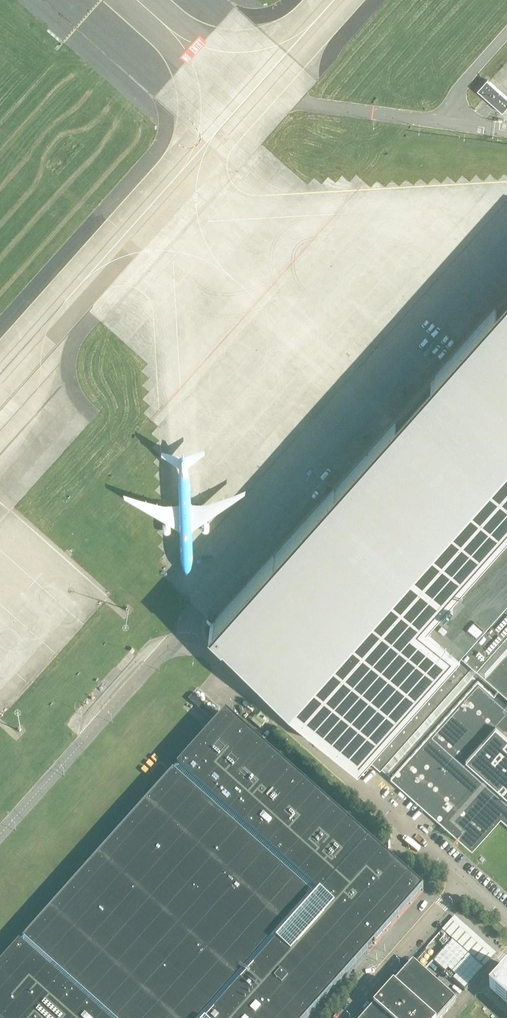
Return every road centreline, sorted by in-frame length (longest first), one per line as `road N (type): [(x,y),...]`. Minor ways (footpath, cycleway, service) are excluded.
road 1 (residential): [(206,649),(464,879)]
road 2 (unclassified): [(206,649),(188,644),(161,653),(0,834)]
road 3 (unclassified): [(342,1017),(464,879)]

